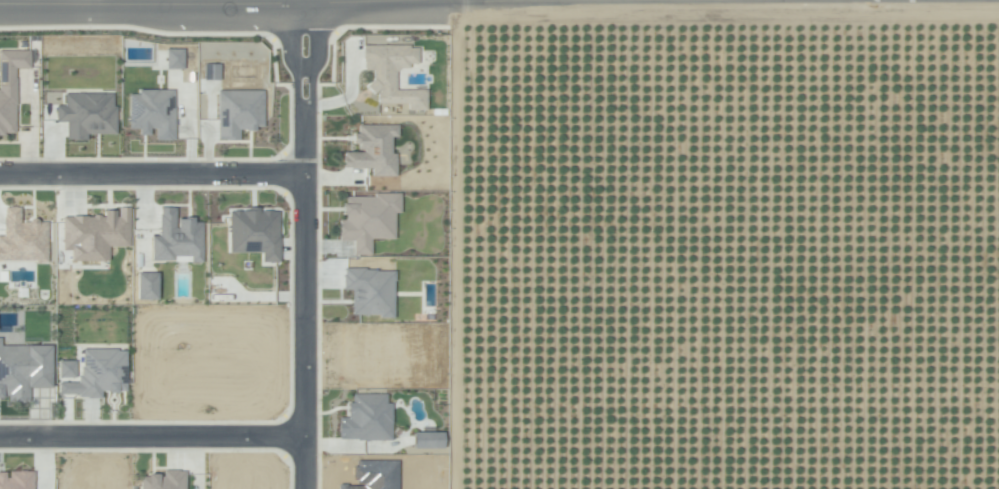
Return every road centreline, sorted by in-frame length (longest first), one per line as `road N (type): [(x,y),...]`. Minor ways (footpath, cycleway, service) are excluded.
road 1 (residential): [(303,0),(304,488)]
road 2 (residential): [(0,180),(304,181)]
road 3 (residential): [(0,443),(304,442)]

